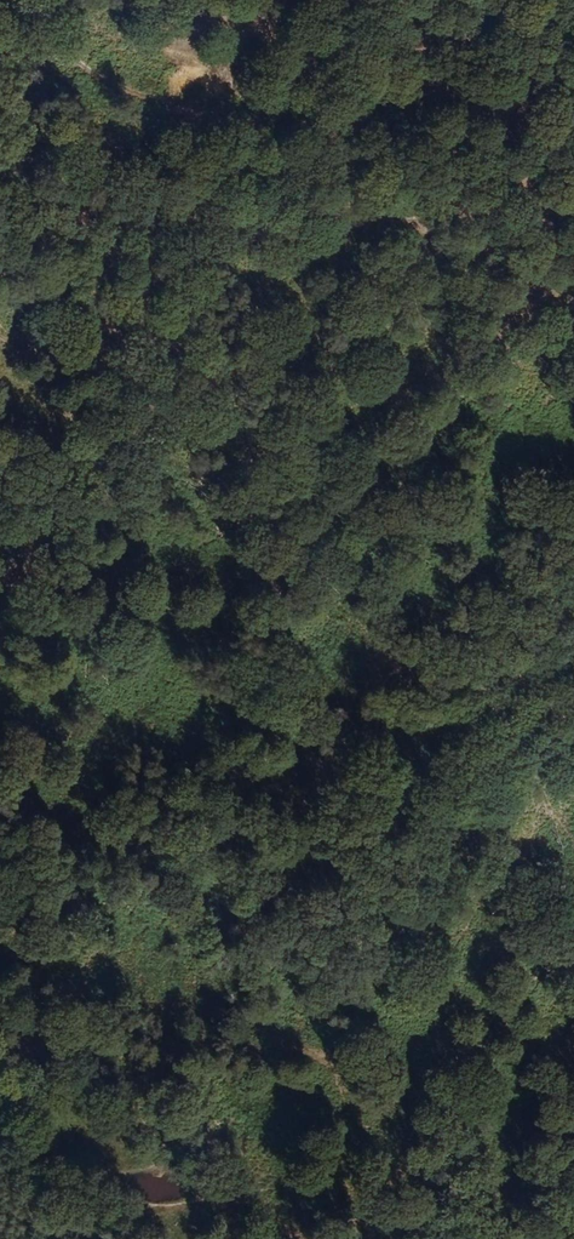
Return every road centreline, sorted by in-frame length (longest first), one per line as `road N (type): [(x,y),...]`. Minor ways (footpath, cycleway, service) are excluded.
road 1 (track): [(573,764),(0,339)]
road 2 (track): [(548,0),(267,536)]
road 3 (track): [(353,1238),(573,951)]

